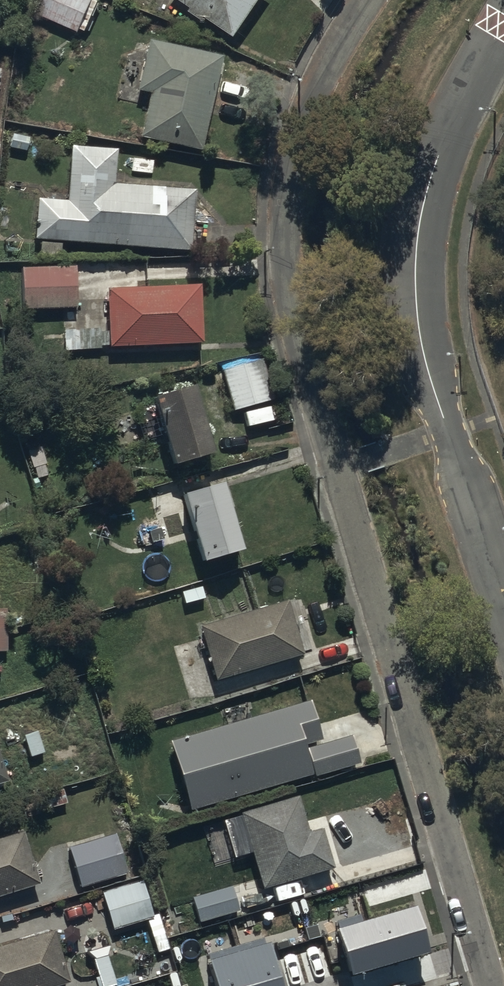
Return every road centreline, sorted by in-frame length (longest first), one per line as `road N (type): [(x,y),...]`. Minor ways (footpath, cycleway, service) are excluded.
road 1 (residential): [(490,985),(294,322),(288,242),(322,76),(369,0)]
road 2 (residential): [(503,596),(432,383),(415,309),(421,210),(433,168),(503,25)]

